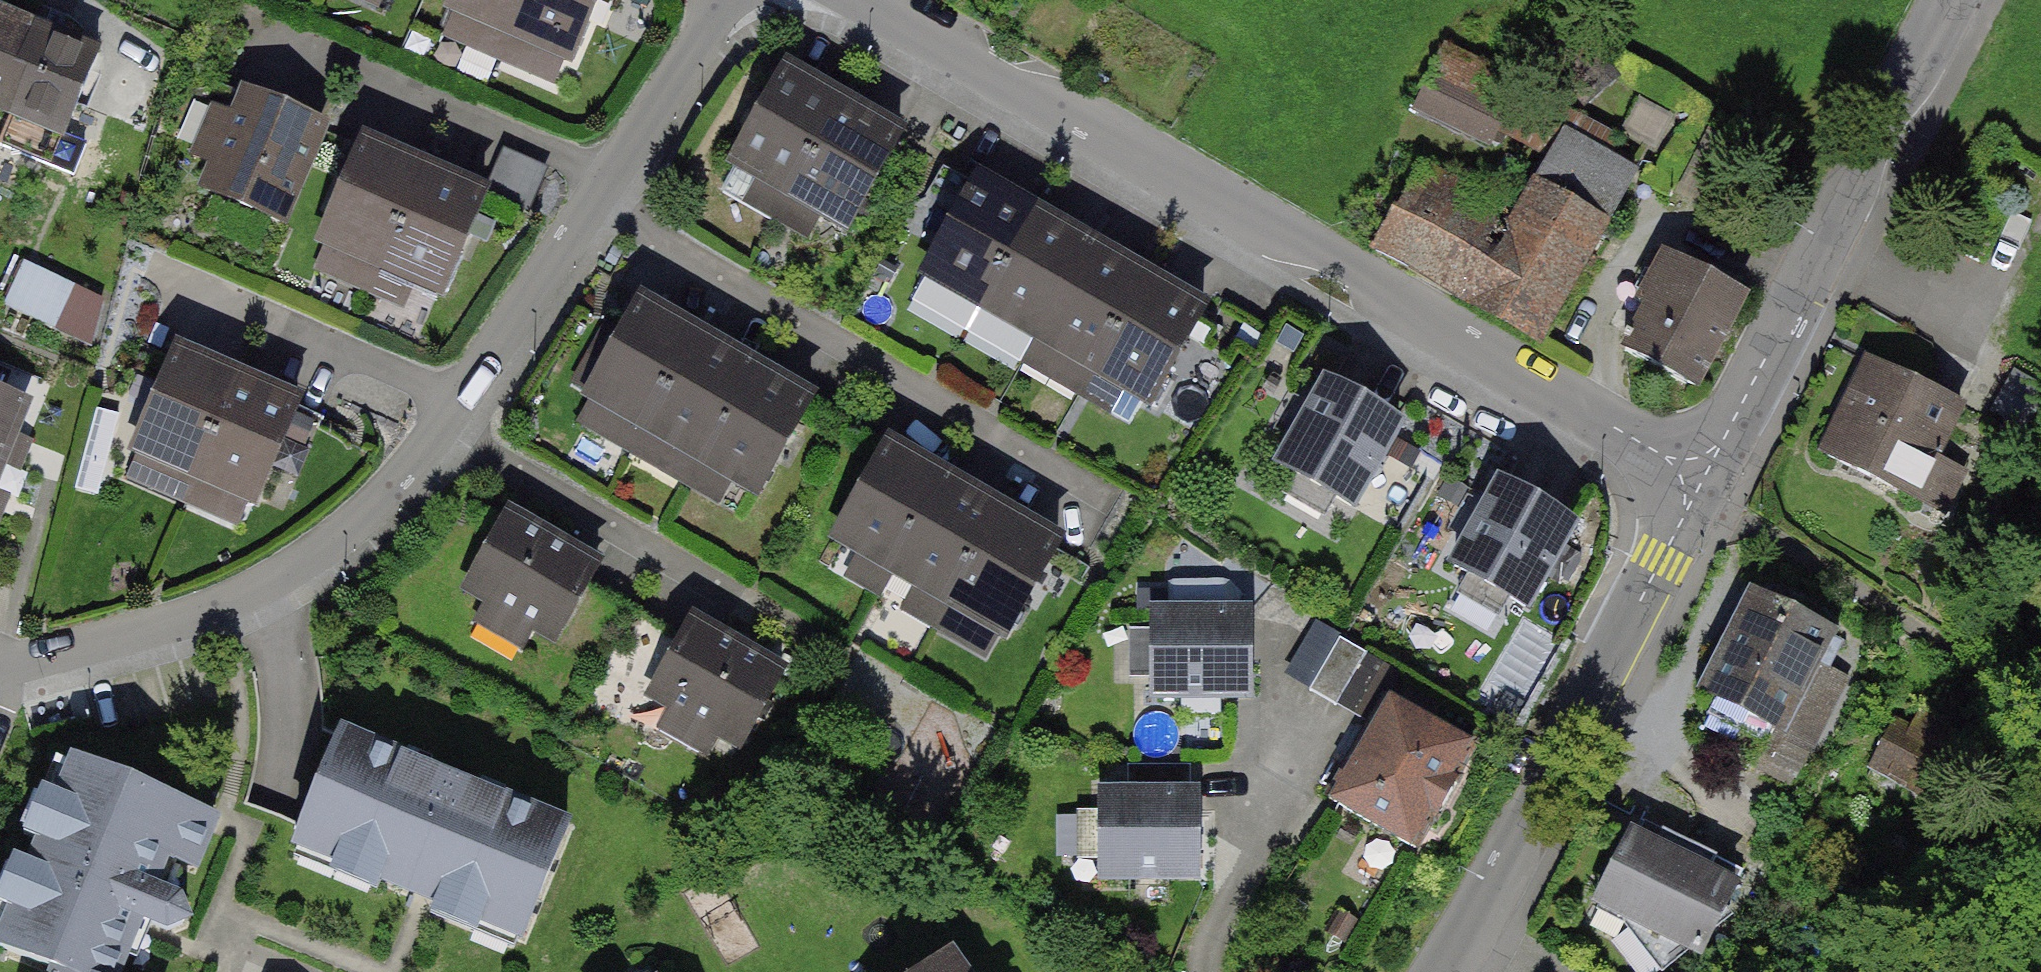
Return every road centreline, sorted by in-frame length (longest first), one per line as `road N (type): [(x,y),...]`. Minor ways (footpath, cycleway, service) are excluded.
road 1 (residential): [(0,703),(272,587),(437,437),(544,289),(723,0)]
road 2 (residential): [(1699,475),(842,0)]
road 3 (residential): [(1439,971),(1699,475)]
road 4 (residential): [(1699,475),(1949,0)]

